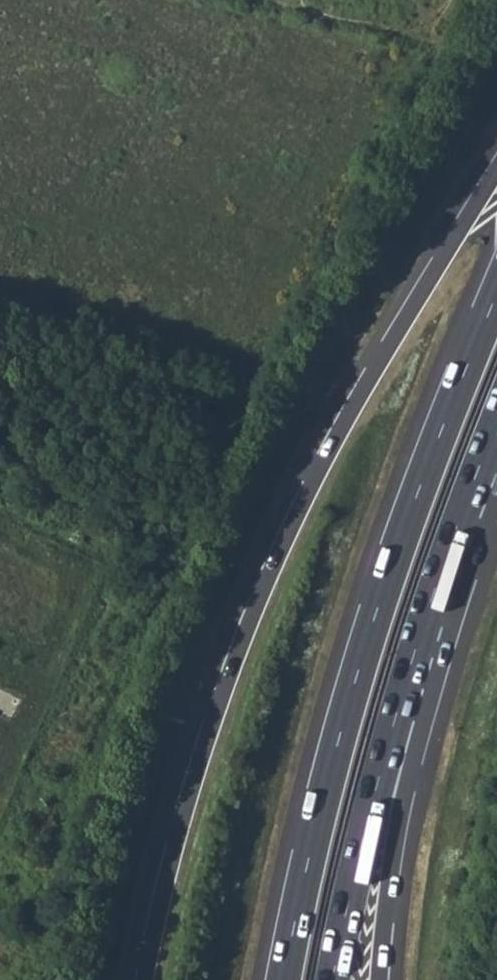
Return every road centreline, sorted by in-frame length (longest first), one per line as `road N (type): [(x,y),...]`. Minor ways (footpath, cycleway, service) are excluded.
road 1 (trunk): [(496,169),(310,499),(189,774),(144,979)]
road 2 (trunk): [(496,294),(360,663),(283,979)]
road 3 (trunk): [(400,699),(496,421)]
road 4 (trunk): [(332,979),(400,699)]
road 5 (trunk): [(380,979),(396,833),(414,752),(400,699)]

